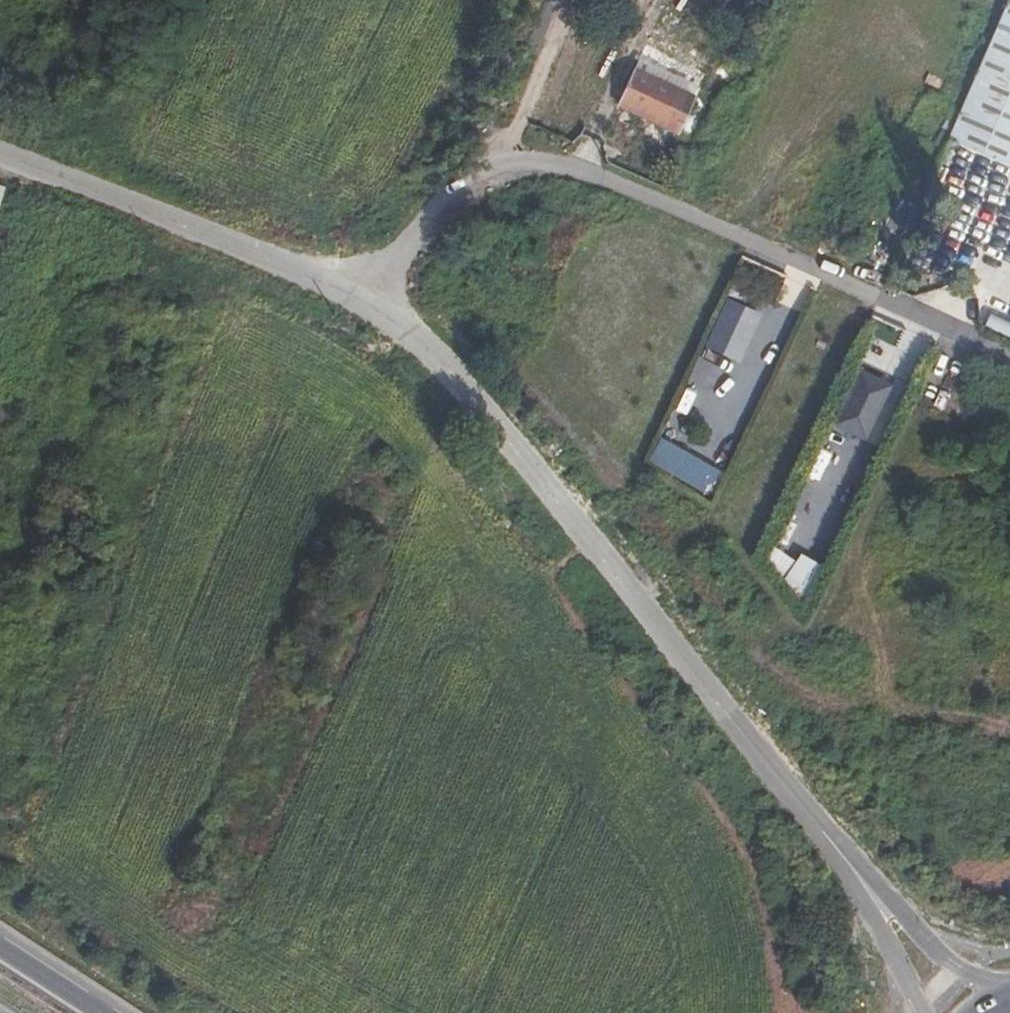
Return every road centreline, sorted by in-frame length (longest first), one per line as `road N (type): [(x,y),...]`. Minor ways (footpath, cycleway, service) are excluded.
road 1 (unclassified): [(811,815),(373,291),(0,147)]
road 2 (unclassified): [(1009,987),(955,965),(811,815)]
road 3 (unclassified): [(811,815),(923,1012)]
road 4 (motorway): [(105,1012),(0,946)]

